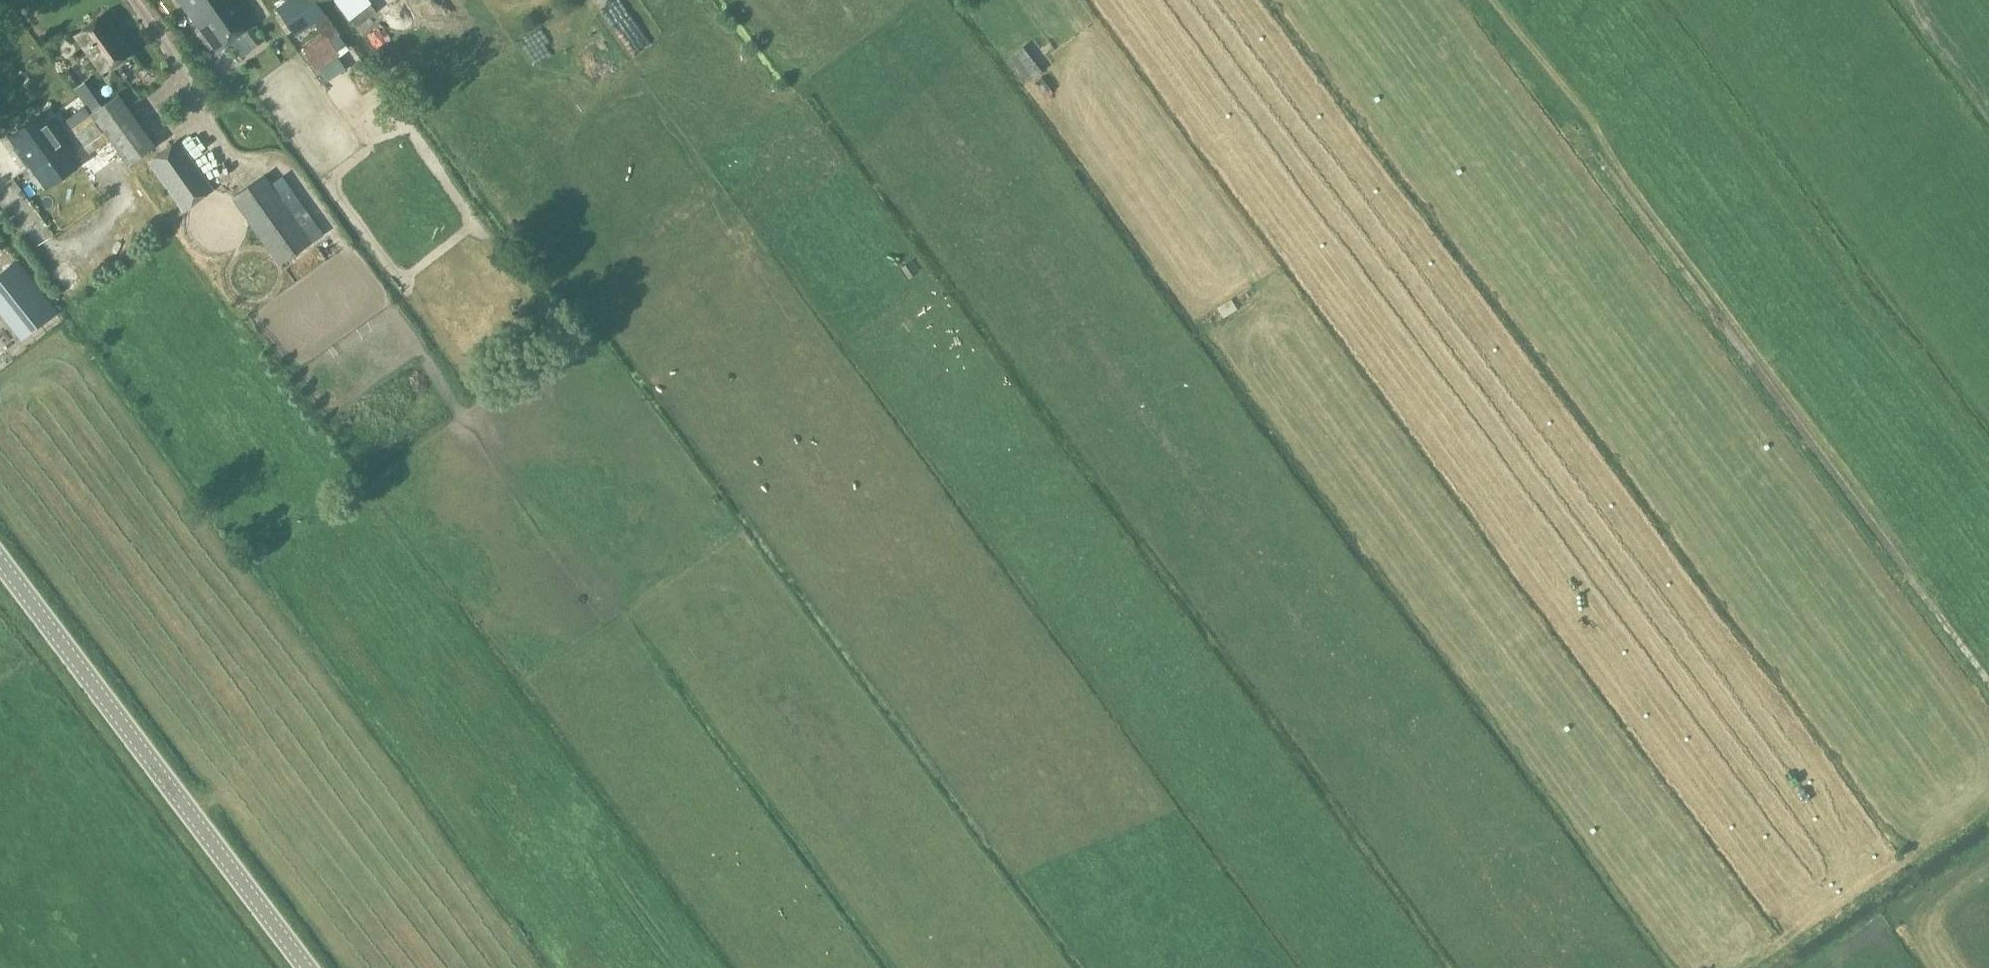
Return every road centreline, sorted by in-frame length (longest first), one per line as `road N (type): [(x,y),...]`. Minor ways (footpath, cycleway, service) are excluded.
road 1 (unclassified): [(309,967),(0,558)]

